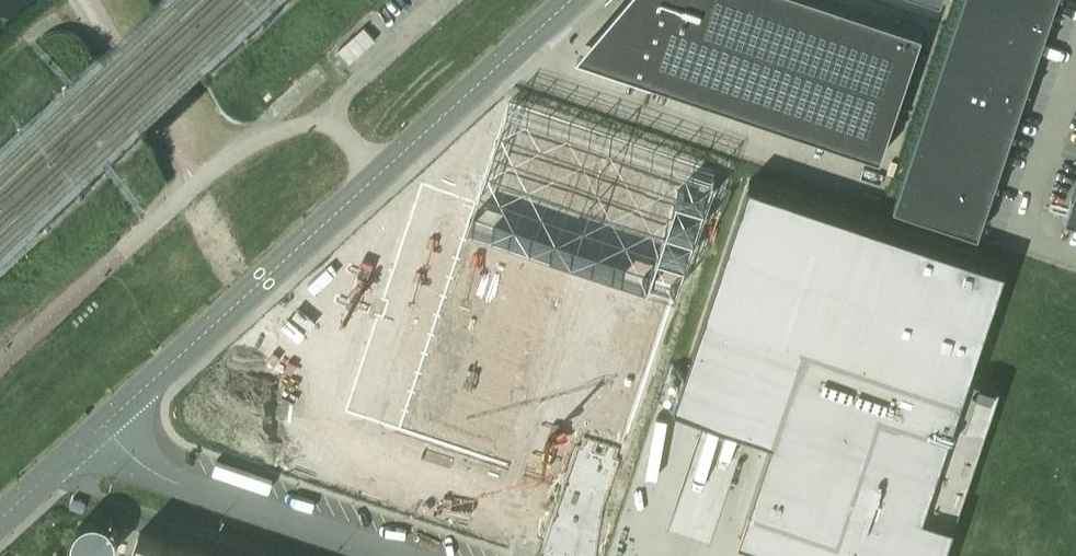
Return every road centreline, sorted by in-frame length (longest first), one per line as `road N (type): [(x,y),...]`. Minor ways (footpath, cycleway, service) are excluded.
road 1 (unclassified): [(93,430),(571,0)]
road 2 (unclassified): [(382,555),(135,475),(93,430)]
road 3 (unclassified): [(0,517),(93,430)]

